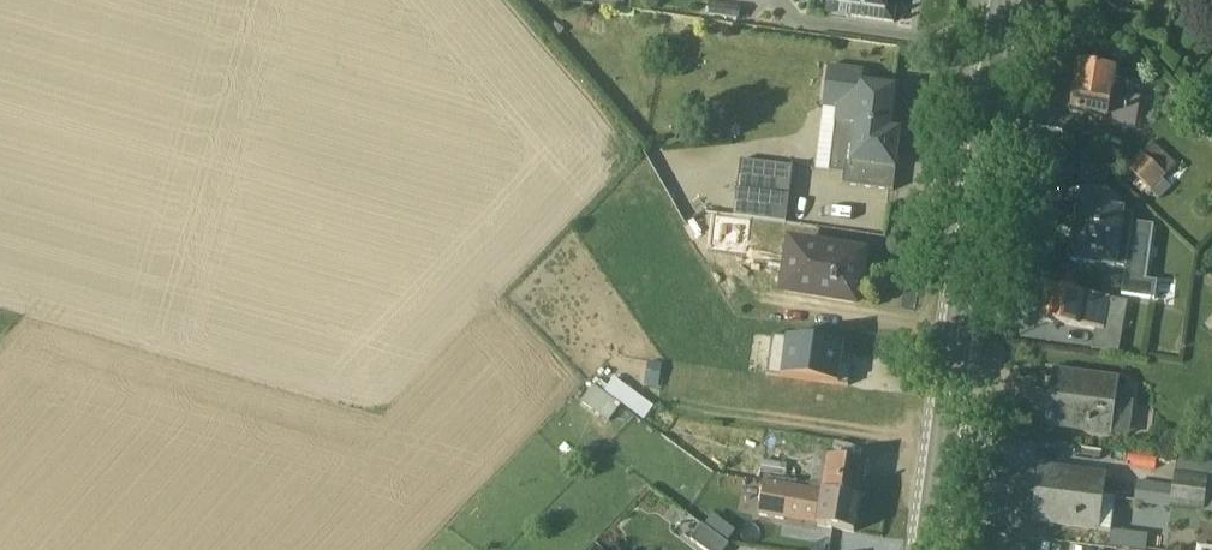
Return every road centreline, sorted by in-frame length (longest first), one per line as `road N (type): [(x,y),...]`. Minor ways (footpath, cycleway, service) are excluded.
road 1 (primary): [(931,549),(1007,0)]

